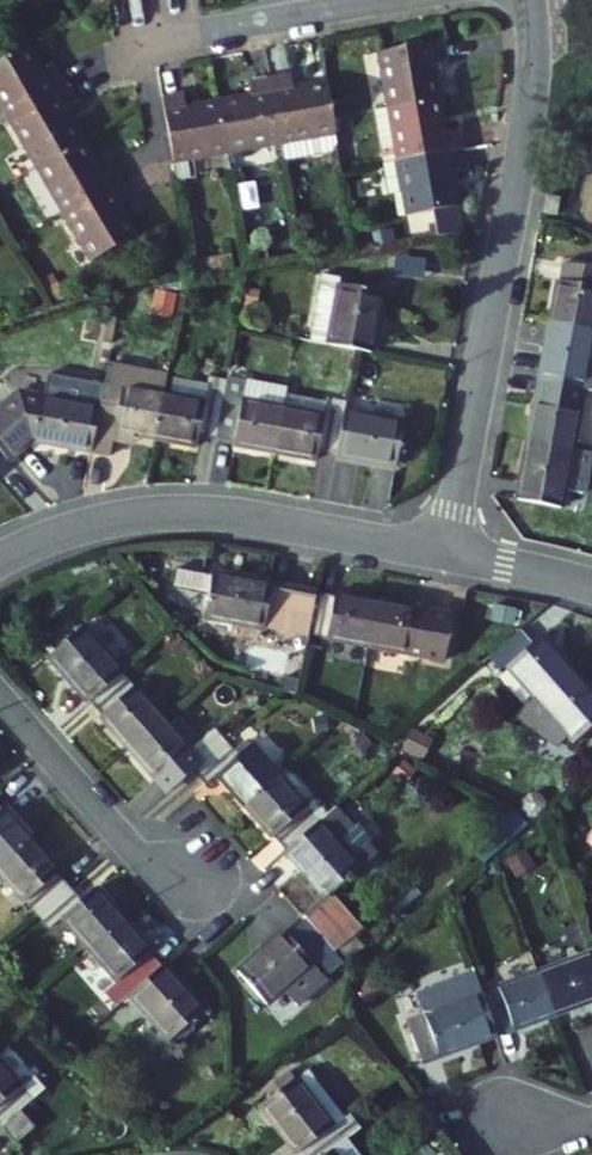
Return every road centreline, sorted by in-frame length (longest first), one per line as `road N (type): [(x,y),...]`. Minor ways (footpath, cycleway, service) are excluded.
road 1 (residential): [(530,0),(526,125),(448,555)]
road 2 (residential): [(0,558),(96,521),(181,512),(448,555)]
road 3 (residential): [(204,882),(135,849),(0,699)]
road 4 (residential): [(373,0),(162,37)]
road 5 (residential): [(448,555),(591,586)]

